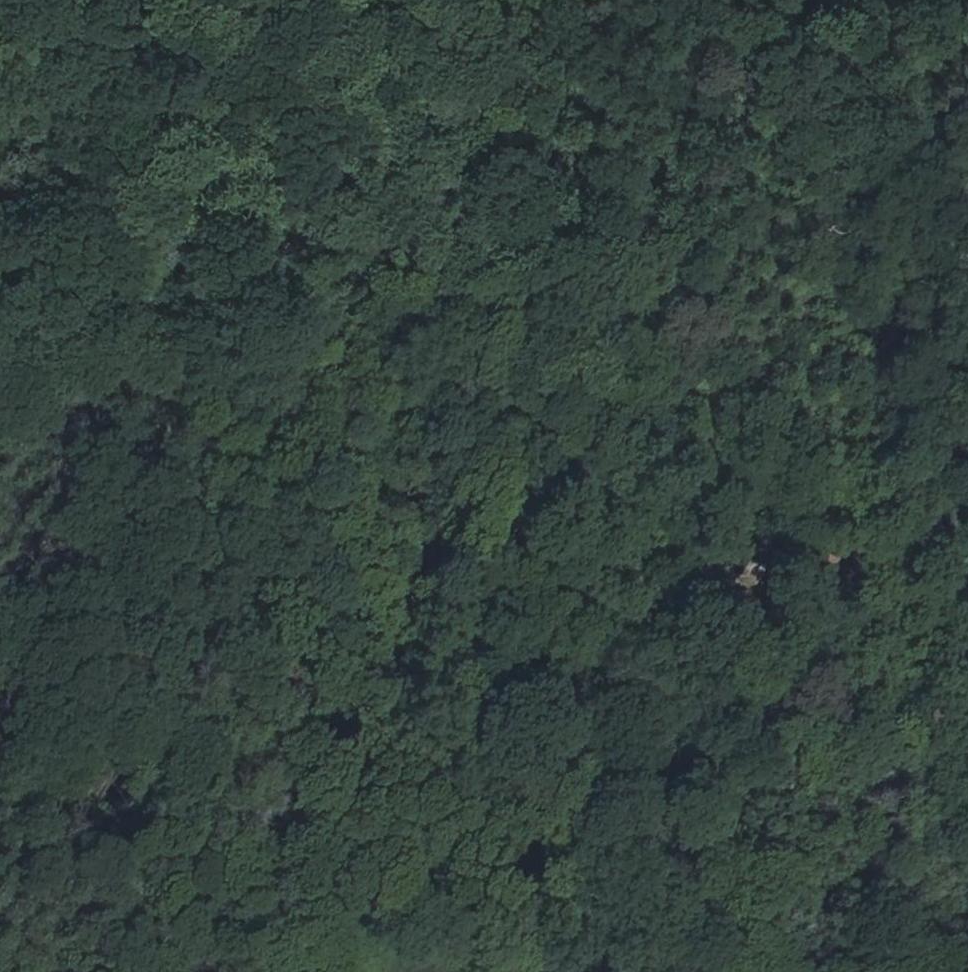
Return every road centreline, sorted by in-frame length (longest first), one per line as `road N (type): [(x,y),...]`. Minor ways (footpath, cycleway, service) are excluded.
road 1 (track): [(694,971),(796,732)]

